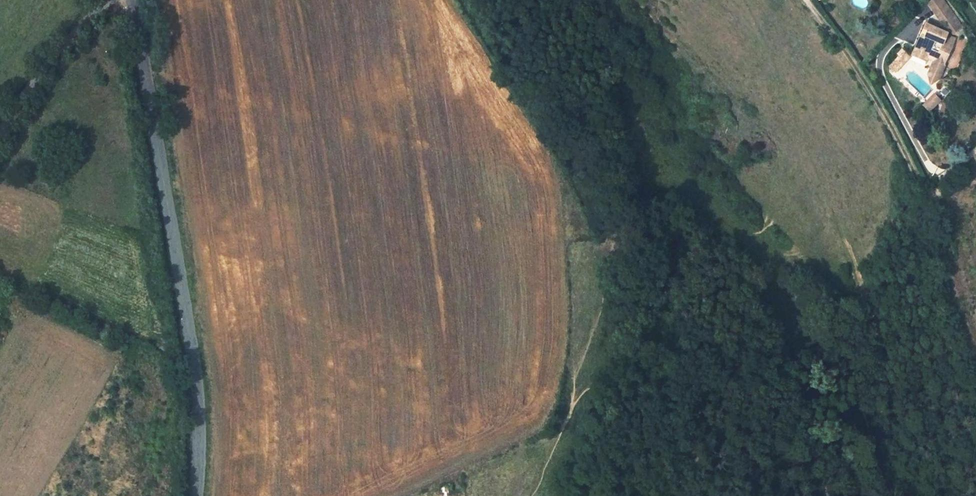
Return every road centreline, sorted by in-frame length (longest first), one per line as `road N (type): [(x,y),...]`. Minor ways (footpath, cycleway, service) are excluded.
road 1 (tertiary): [(133,0),(203,425),(199,495)]
road 2 (track): [(805,0),(889,120),(927,192)]
road 3 (unclassified): [(0,158),(68,47),(124,0)]

